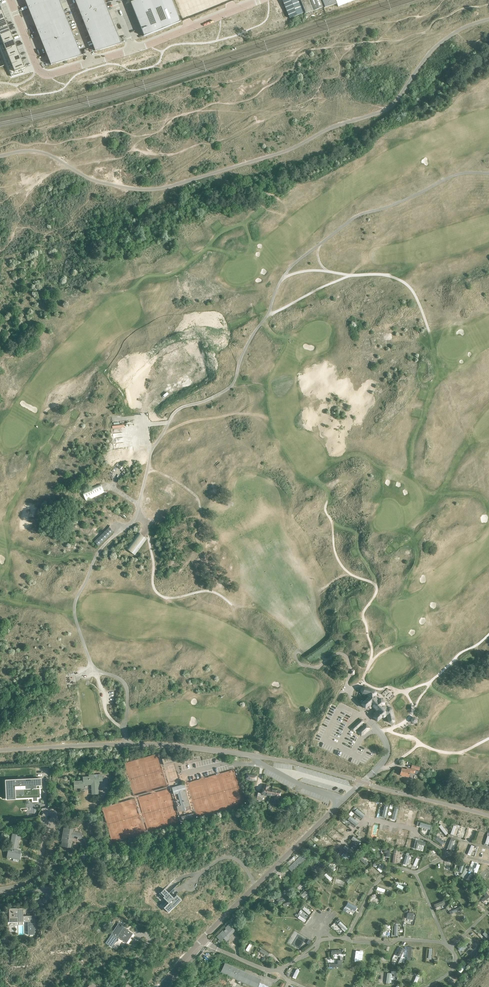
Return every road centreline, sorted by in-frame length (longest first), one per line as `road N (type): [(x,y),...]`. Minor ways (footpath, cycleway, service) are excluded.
road 1 (unclassified): [(156,986),(362,782)]
road 2 (unclassified): [(134,49),(258,0)]
road 3 (unclassified): [(10,0),(39,71),(93,62)]

